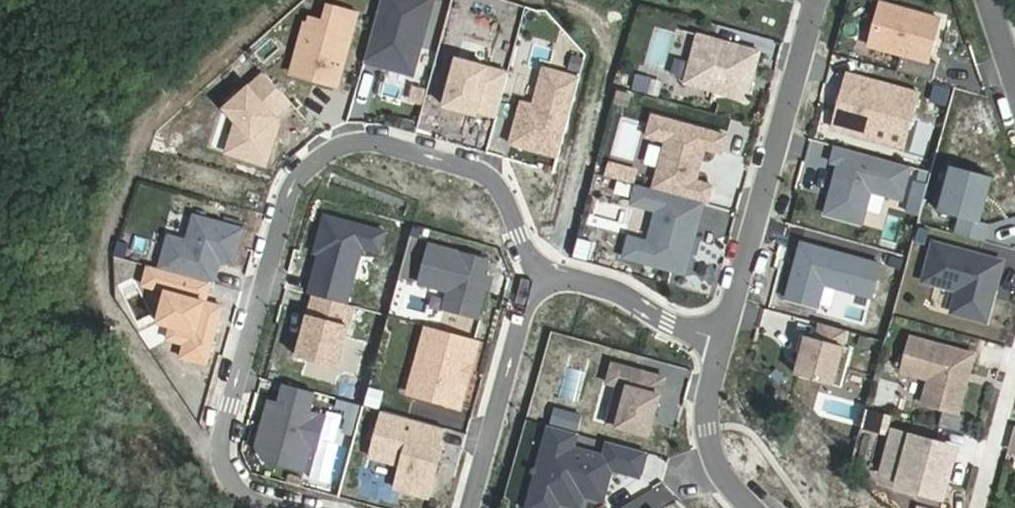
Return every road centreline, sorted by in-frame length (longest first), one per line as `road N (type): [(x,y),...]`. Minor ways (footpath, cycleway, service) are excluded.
road 1 (residential): [(546,278),(496,183),(458,166),(367,142),(330,149),(297,176),(218,455),(236,493),(280,507)]
road 2 (residential): [(722,340),(815,0)]
road 3 (residential): [(469,507),(520,318)]
road 4 (residential): [(722,340),(608,290),(546,278)]
road 5 (residential): [(746,507),(713,464),(705,431),(722,340)]
road 6 (residential): [(1014,371),(978,507)]

